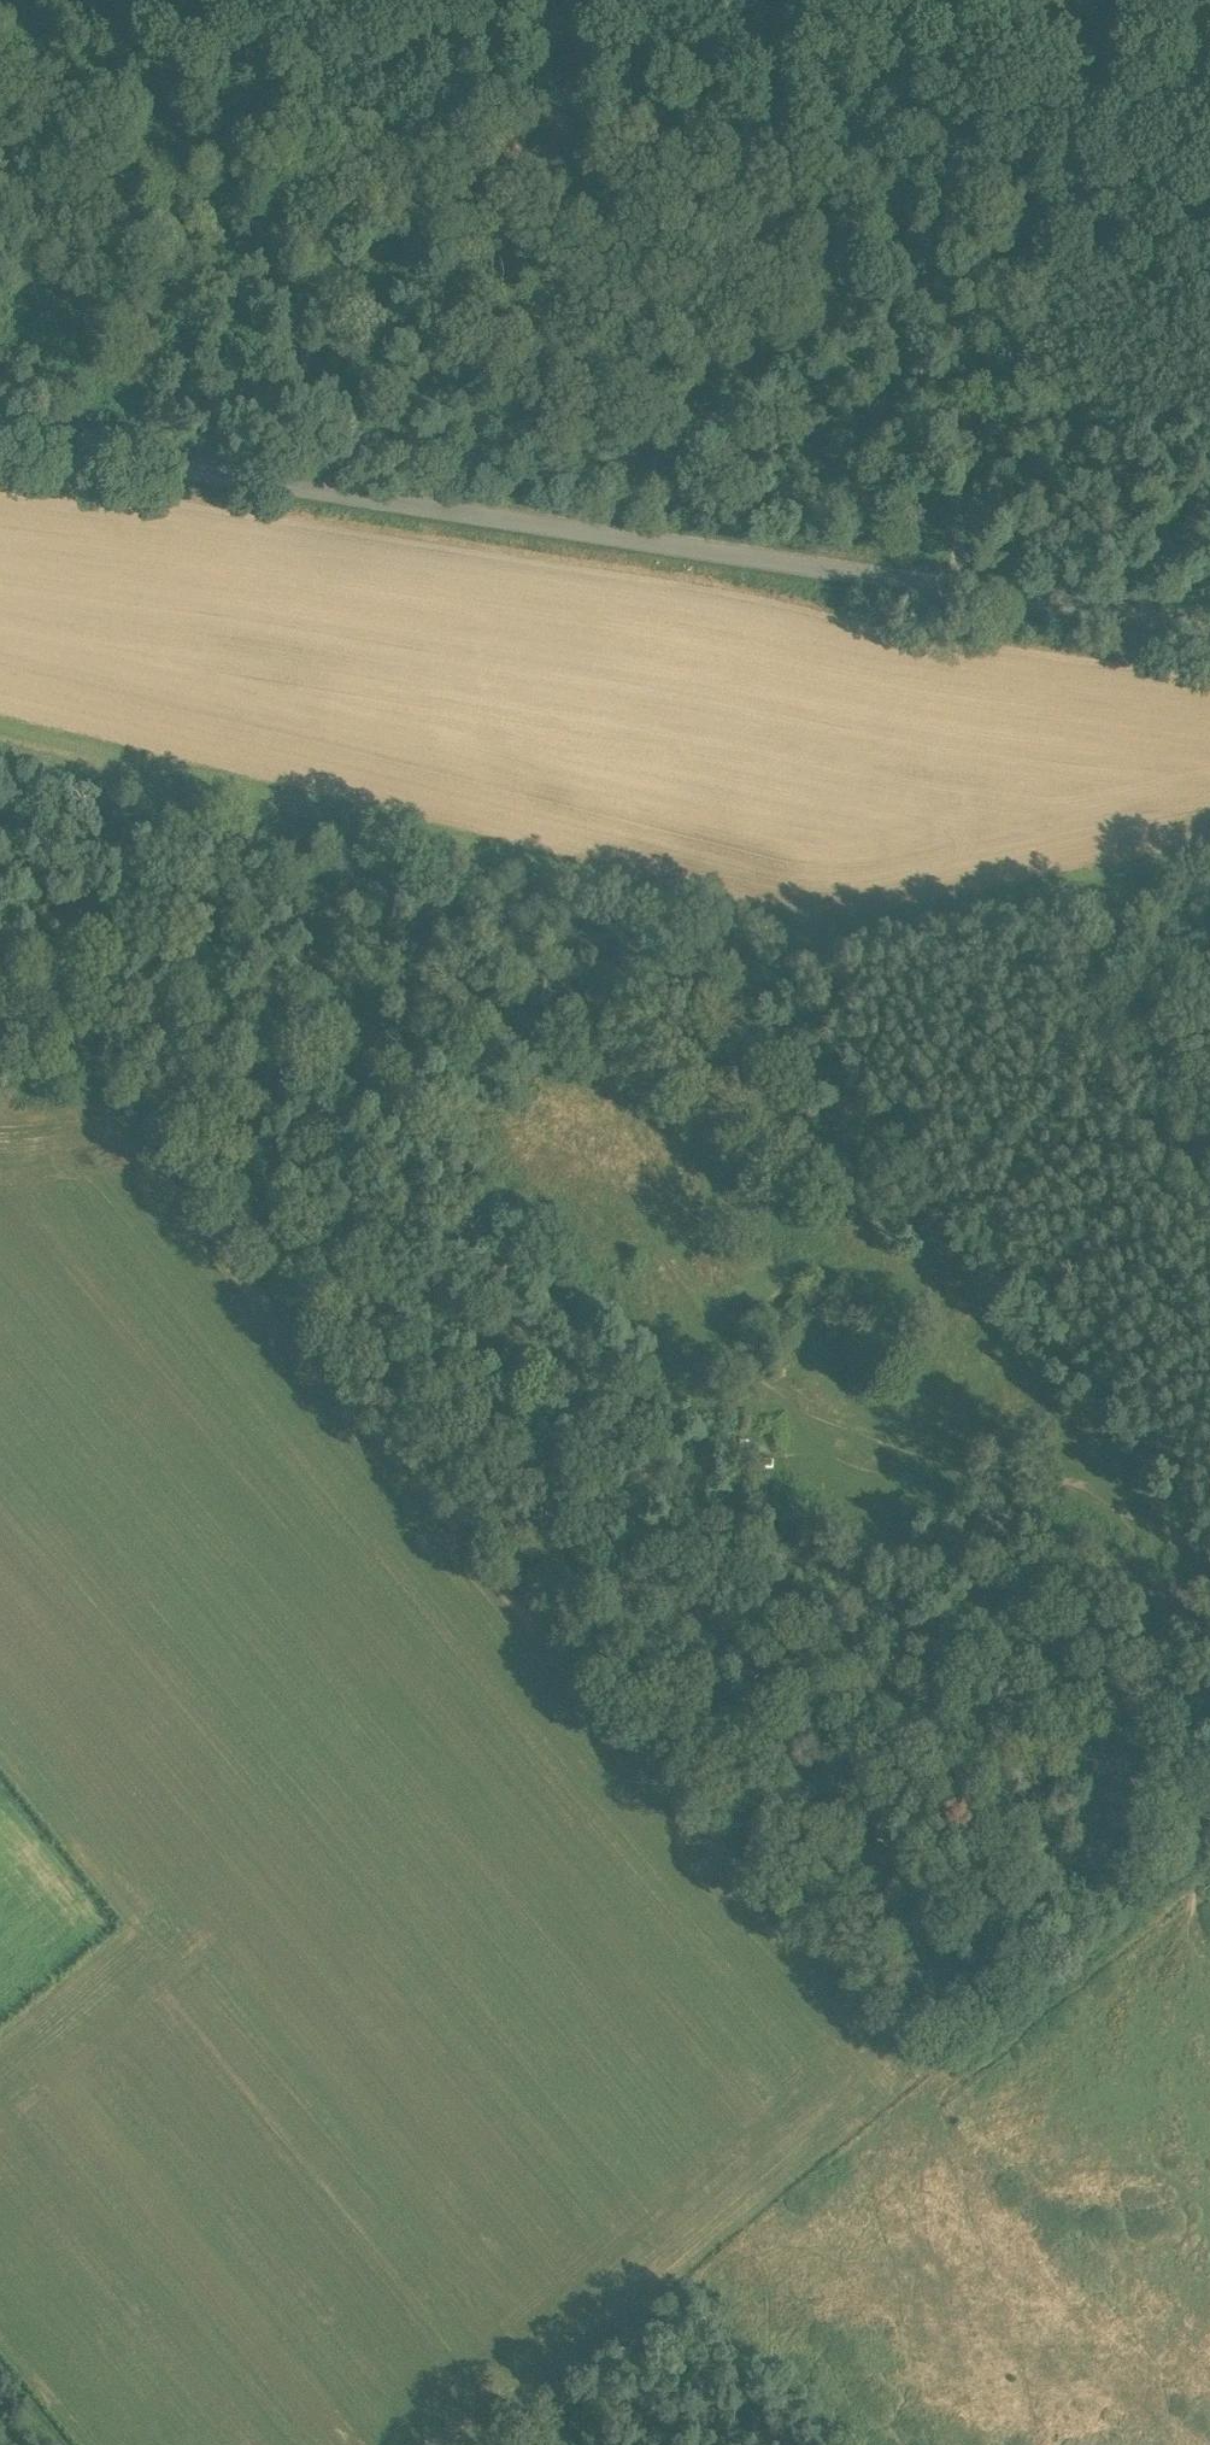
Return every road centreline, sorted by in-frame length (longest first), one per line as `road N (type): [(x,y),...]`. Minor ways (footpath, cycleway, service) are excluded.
road 1 (unclassified): [(1209,623),(0,427)]
road 2 (track): [(957,585),(1027,278),(1021,193),(1051,71)]
road 3 (track): [(1051,71),(748,0)]
road 4 (track): [(1024,232),(1209,279)]

